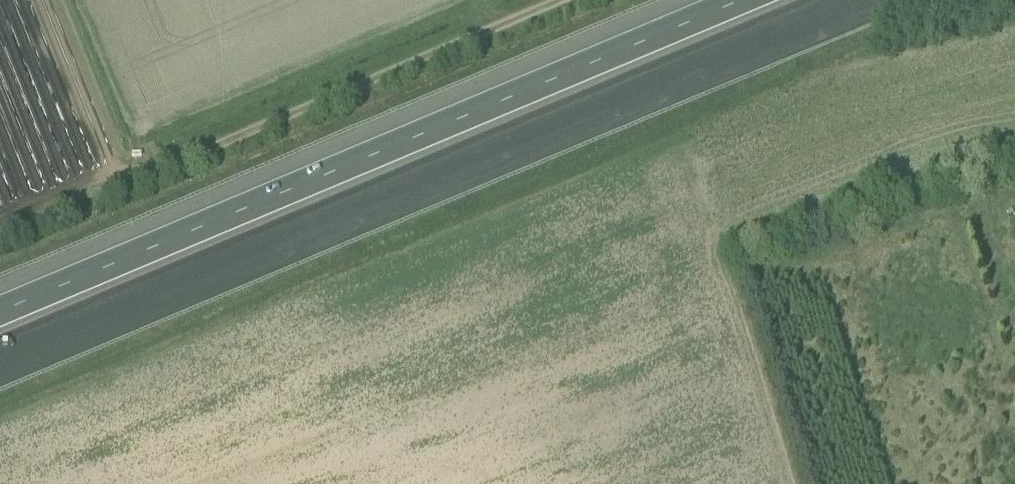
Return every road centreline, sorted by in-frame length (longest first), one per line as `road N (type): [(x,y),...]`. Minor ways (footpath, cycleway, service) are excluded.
road 1 (motorway): [(0,357),(851,0)]
road 2 (motorway): [(744,0),(0,312)]
road 3 (track): [(0,222),(106,177),(164,166),(559,0)]

